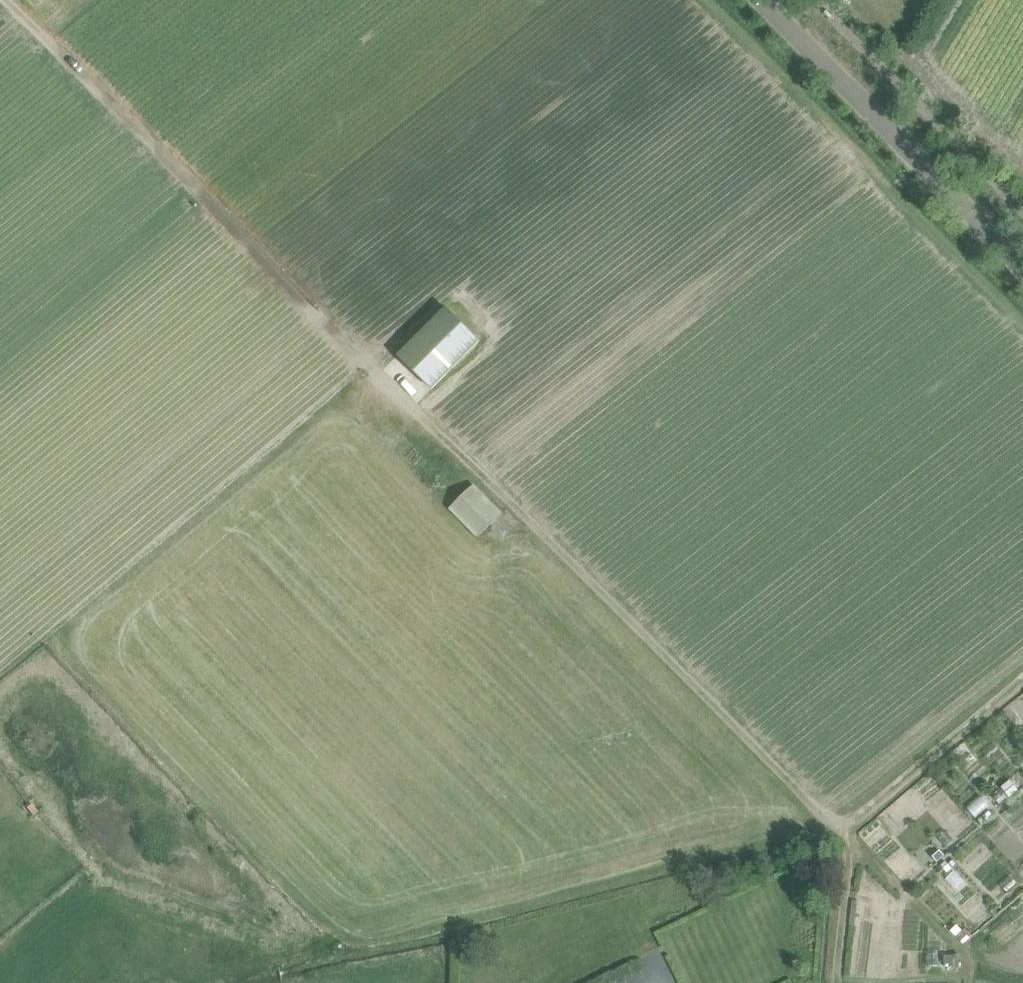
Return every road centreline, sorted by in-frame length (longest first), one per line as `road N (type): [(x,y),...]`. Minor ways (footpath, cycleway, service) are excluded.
road 1 (track): [(1022,679),(844,830),(838,982)]
road 2 (unclassified): [(1022,266),(765,0)]

